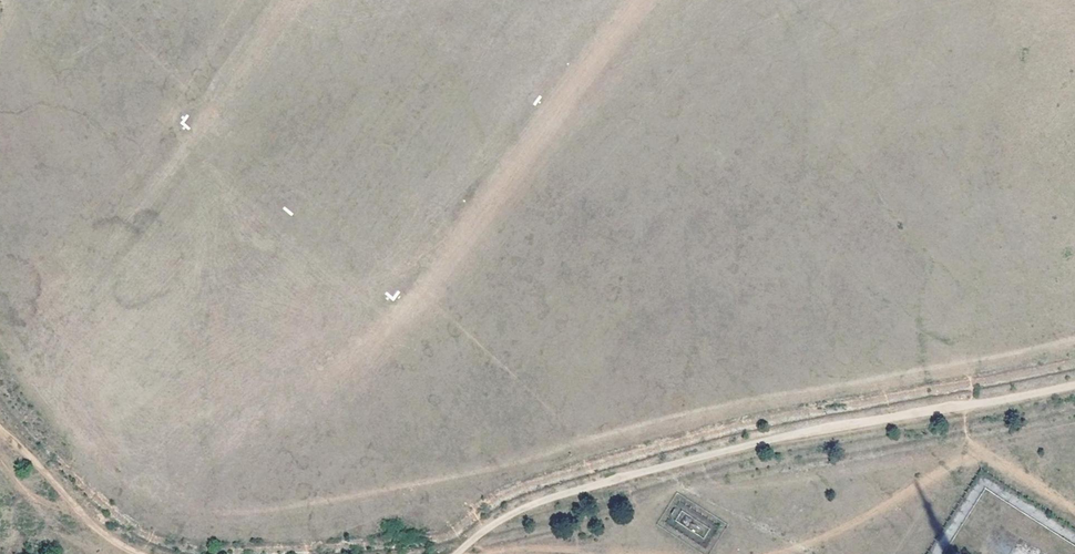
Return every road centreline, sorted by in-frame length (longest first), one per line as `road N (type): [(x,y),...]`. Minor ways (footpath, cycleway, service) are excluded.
road 1 (track): [(457,553),(503,517),(558,495),(807,431),(1074,384)]
road 2 (track): [(0,429),(98,529),(144,553)]

